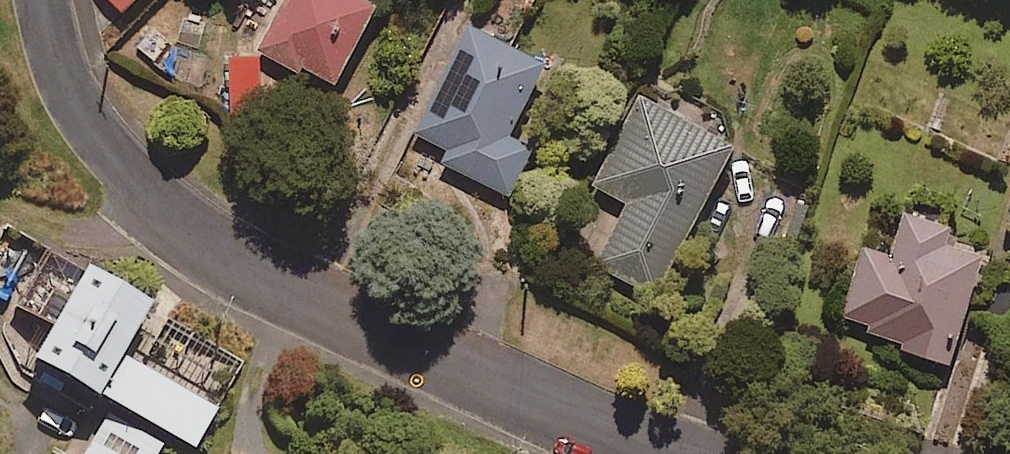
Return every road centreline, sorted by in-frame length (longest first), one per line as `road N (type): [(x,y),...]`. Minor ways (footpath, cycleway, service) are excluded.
road 1 (residential): [(668,453),(281,284),(203,235),(150,194),(85,123),(40,0)]

